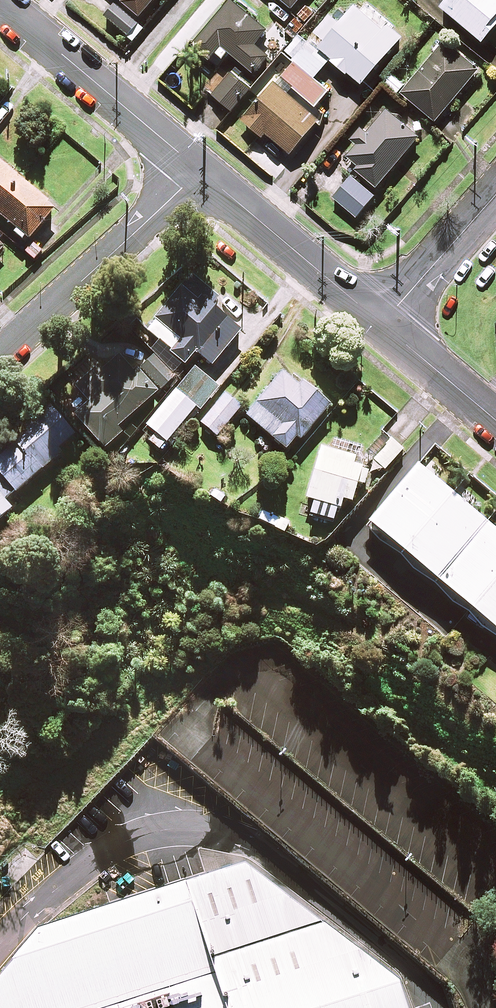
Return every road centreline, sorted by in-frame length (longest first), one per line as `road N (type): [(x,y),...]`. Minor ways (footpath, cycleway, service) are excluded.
road 1 (residential): [(0,357),(201,172)]
road 2 (residential): [(0,2),(201,172)]
road 3 (residential): [(201,172),(381,326)]
road 4 (residential): [(495,196),(381,326)]
road 5 (residential): [(381,326),(495,422)]

